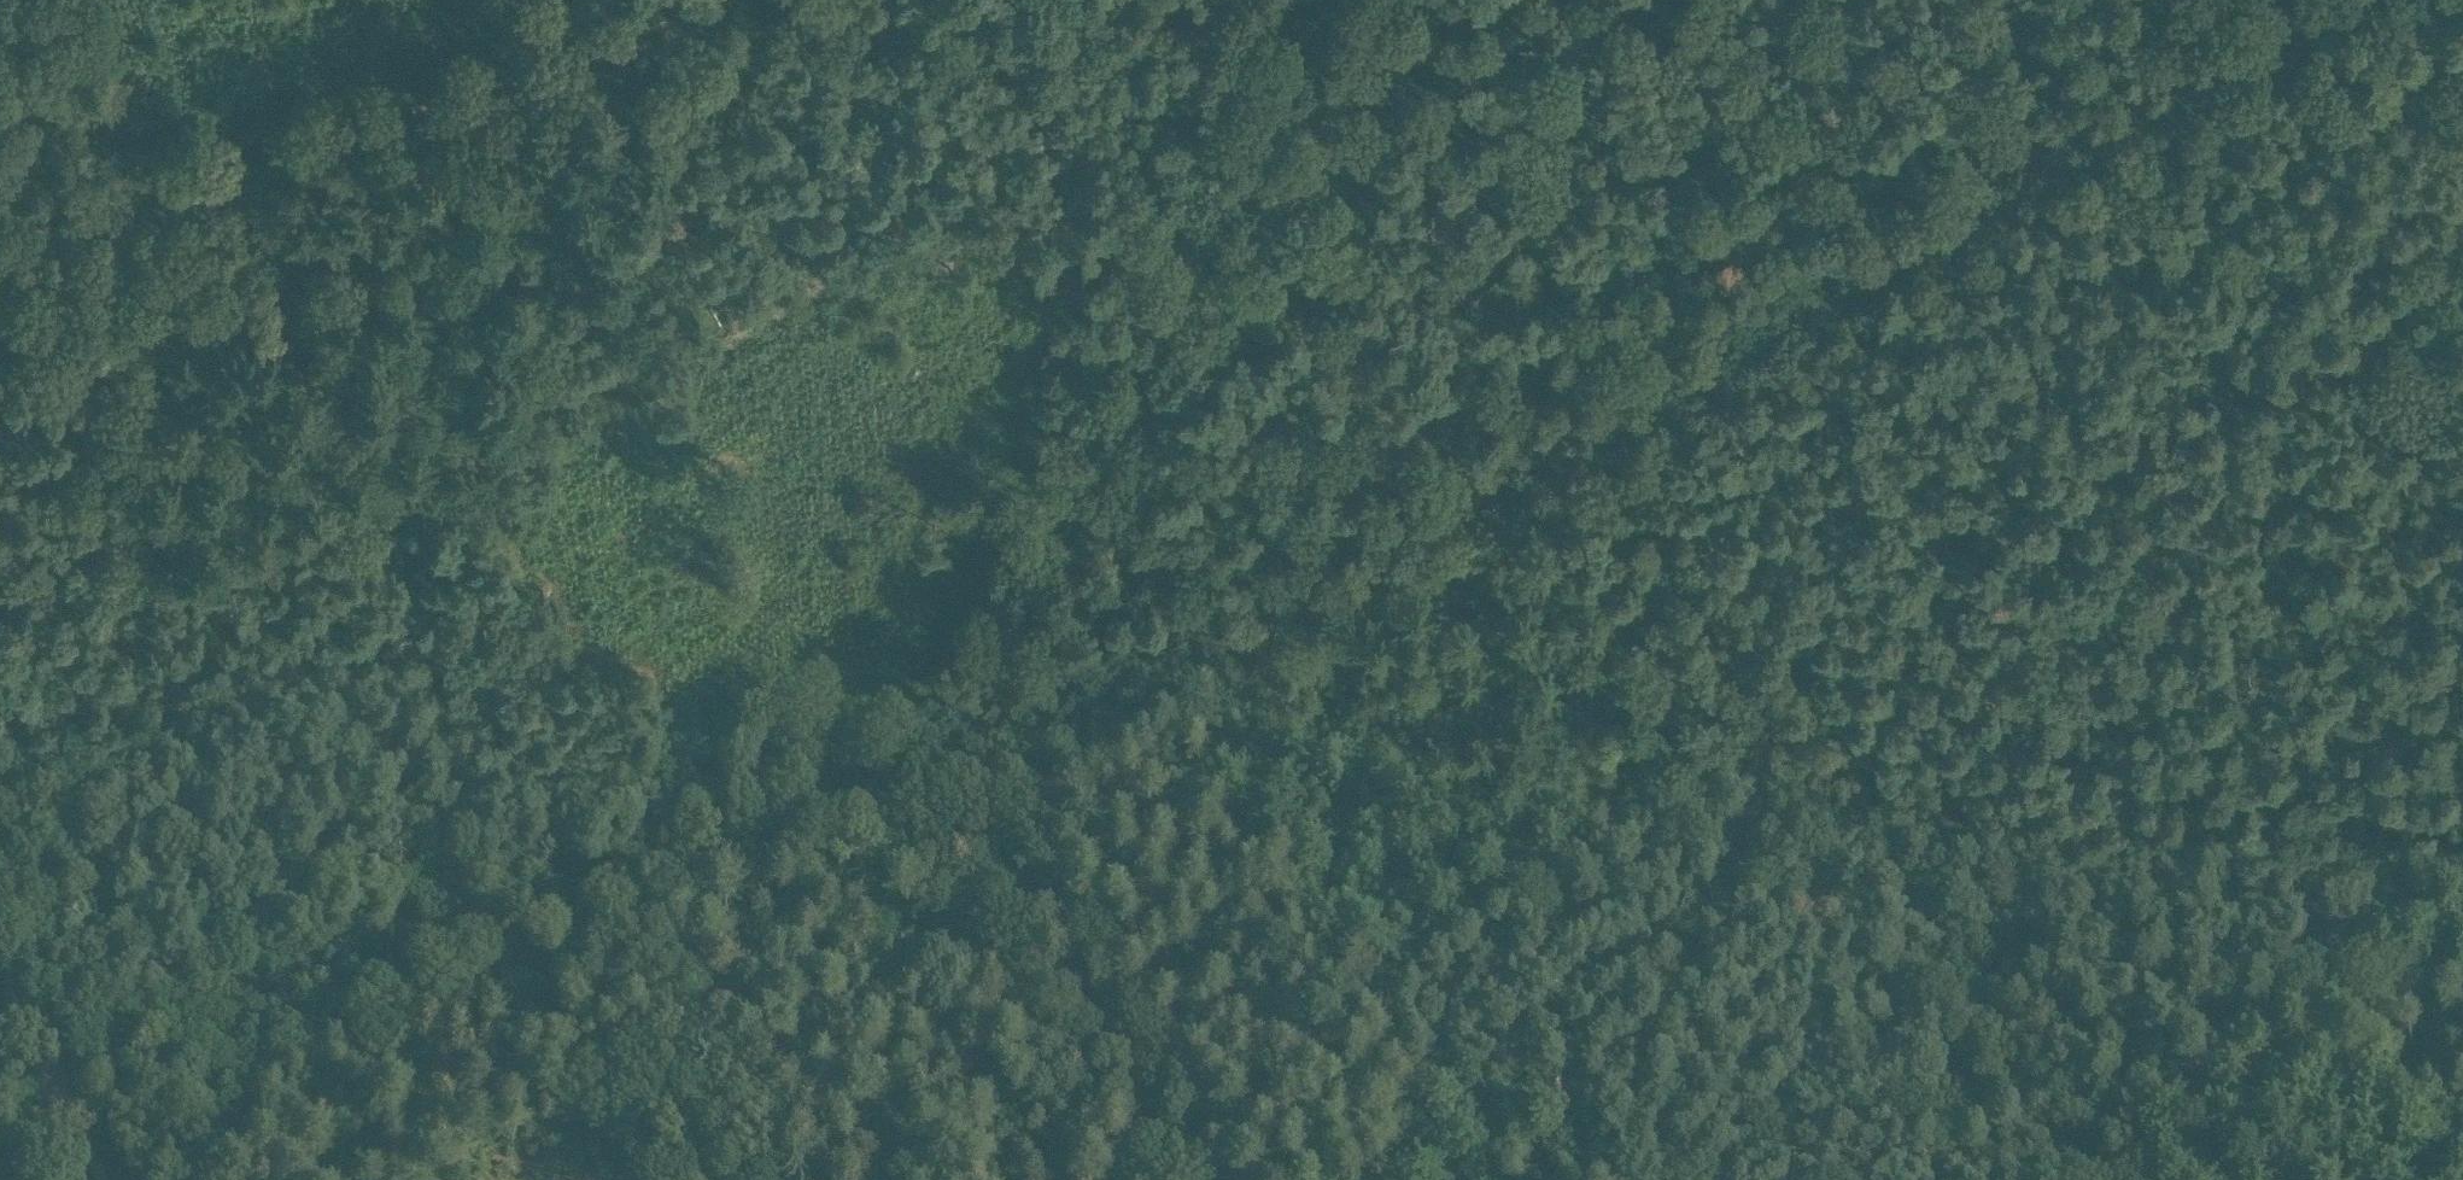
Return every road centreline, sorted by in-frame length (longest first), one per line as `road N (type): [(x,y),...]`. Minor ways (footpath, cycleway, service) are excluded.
road 1 (track): [(67,1078),(128,1044),(928,814)]
road 2 (track): [(1601,417),(2299,0)]
road 3 (track): [(928,814),(1601,417)]
road 4 (track): [(0,234),(723,0)]
road 5 (track): [(1207,1179),(979,789)]

